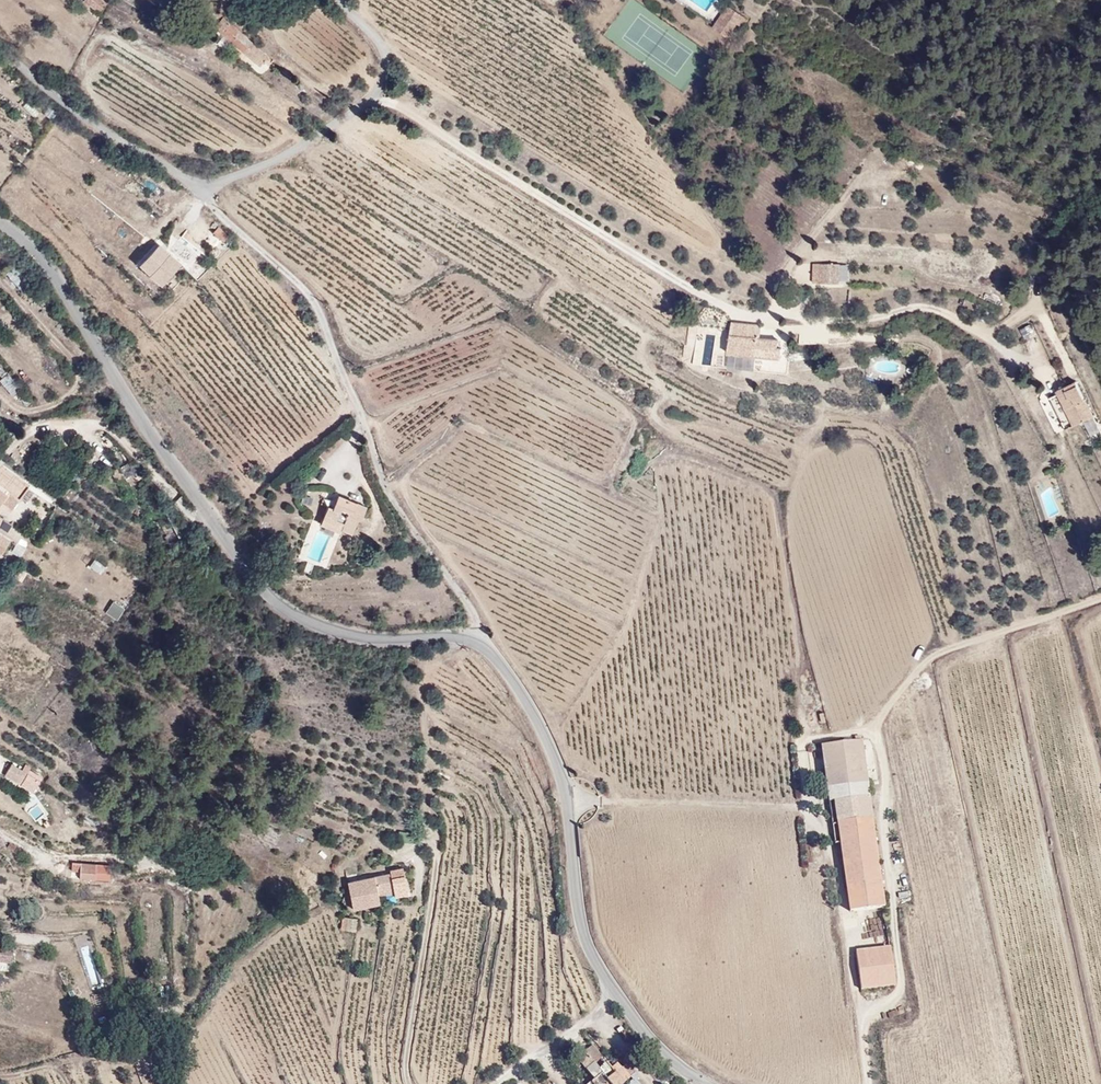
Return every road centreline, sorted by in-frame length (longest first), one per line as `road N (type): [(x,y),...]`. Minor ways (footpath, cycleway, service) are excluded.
road 1 (tertiary): [(0,223),(37,248),(198,503),(292,610),(381,639),(479,641)]
road 2 (unclassified): [(202,188),(305,290),(385,484),(465,599),(479,641)]
road 3 (tertiary): [(706,1083),(671,1062),(587,945),(570,798),(513,677),(479,641)]
road 4 (unclassified): [(202,188),(306,145),(376,92),(387,59),(377,37),(340,0)]
road 5 (unclassified): [(0,45),(115,138),(202,188)]

